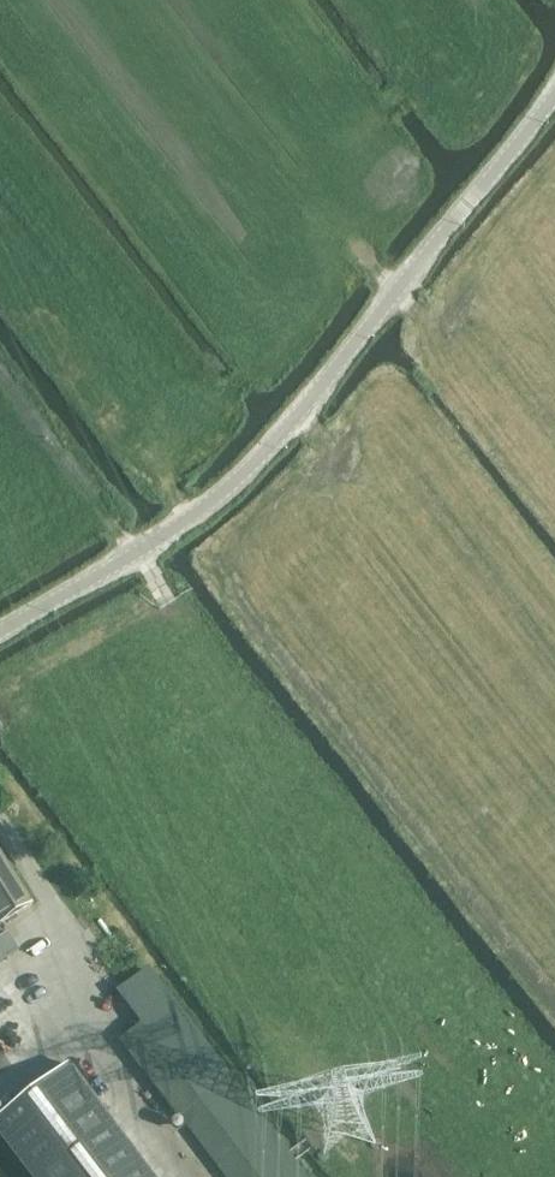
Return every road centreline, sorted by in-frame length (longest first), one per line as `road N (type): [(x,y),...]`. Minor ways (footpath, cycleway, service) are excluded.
road 1 (tertiary): [(0,634),(199,517),(337,368),(554,95)]

